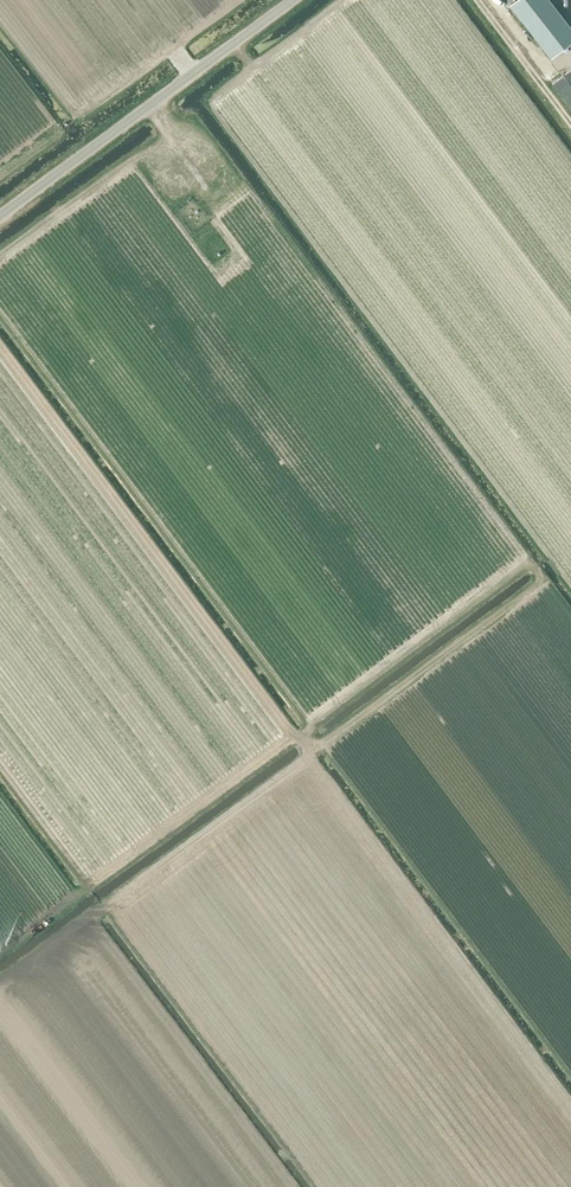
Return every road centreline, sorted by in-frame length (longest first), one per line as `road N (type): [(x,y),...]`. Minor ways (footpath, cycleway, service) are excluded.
road 1 (unclassified): [(0,215),(291,0)]

